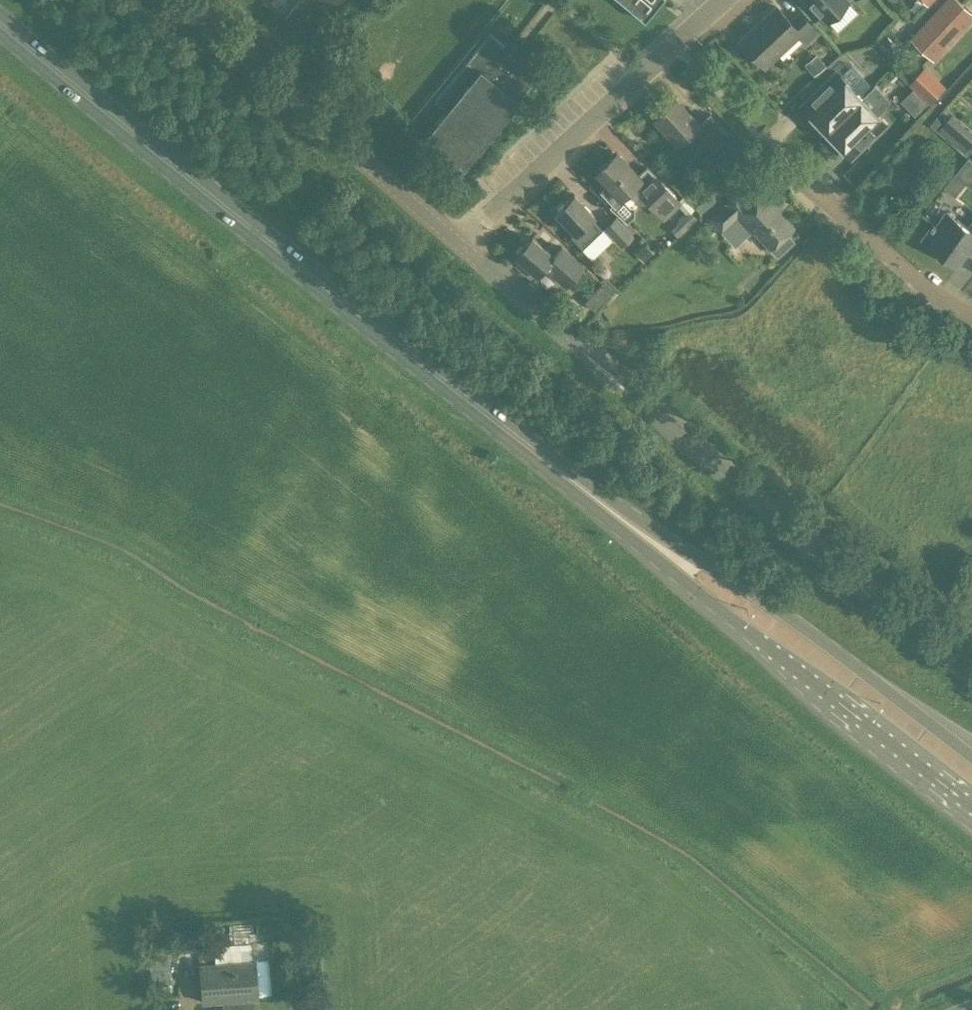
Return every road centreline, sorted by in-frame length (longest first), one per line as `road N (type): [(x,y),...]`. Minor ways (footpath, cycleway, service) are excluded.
road 1 (primary): [(617,517),(0,24)]
road 2 (primary): [(617,517),(692,589),(971,808)]
road 3 (primary): [(971,757),(710,566),(617,517)]
road 4 (unclassified): [(459,245),(174,0)]
road 5 (residential): [(459,245),(725,0)]
road 6 (residential): [(971,314),(874,245),(766,147)]
road 7 (unclassified): [(583,354),(459,245)]

